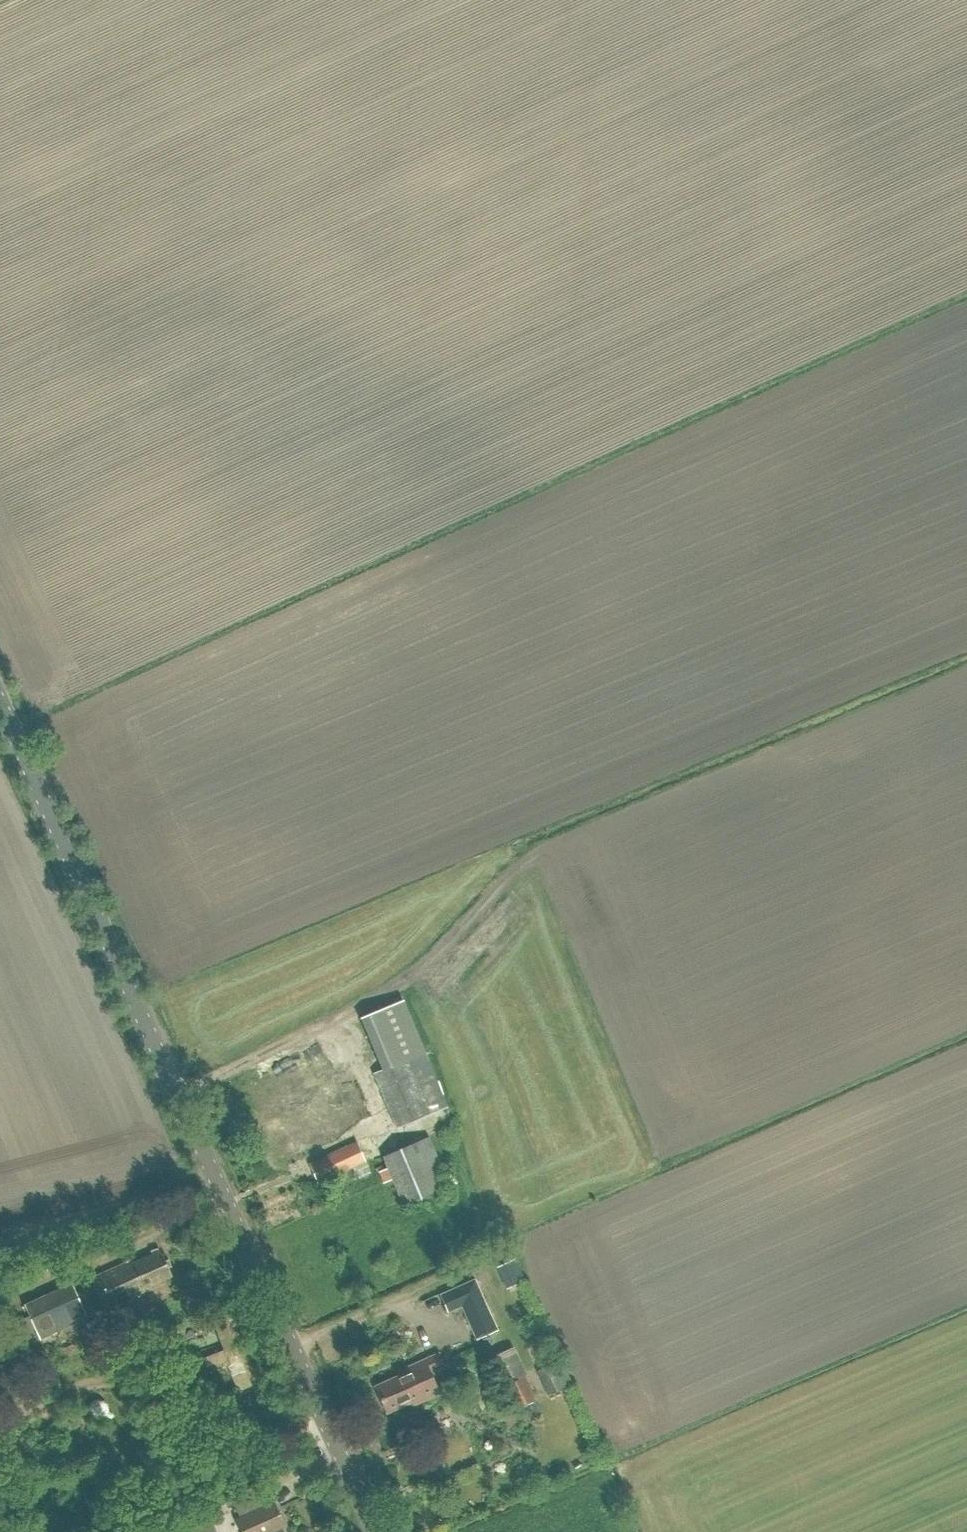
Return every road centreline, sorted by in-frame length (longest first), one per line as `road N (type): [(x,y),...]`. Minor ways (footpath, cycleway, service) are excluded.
road 1 (tertiary): [(375,1531),(0,703)]

